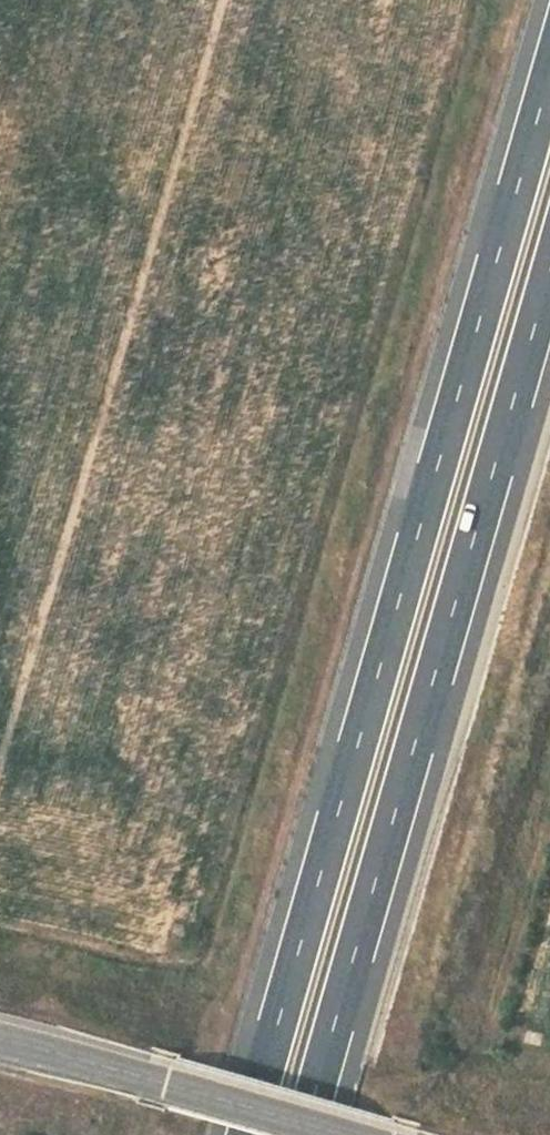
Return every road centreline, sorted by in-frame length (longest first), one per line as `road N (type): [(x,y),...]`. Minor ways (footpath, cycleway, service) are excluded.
road 1 (motorway): [(549,72),(244,1134)]
road 2 (motorway): [(305,1134),(549,282)]
road 3 (tertiary): [(330,1134),(0,1043)]

